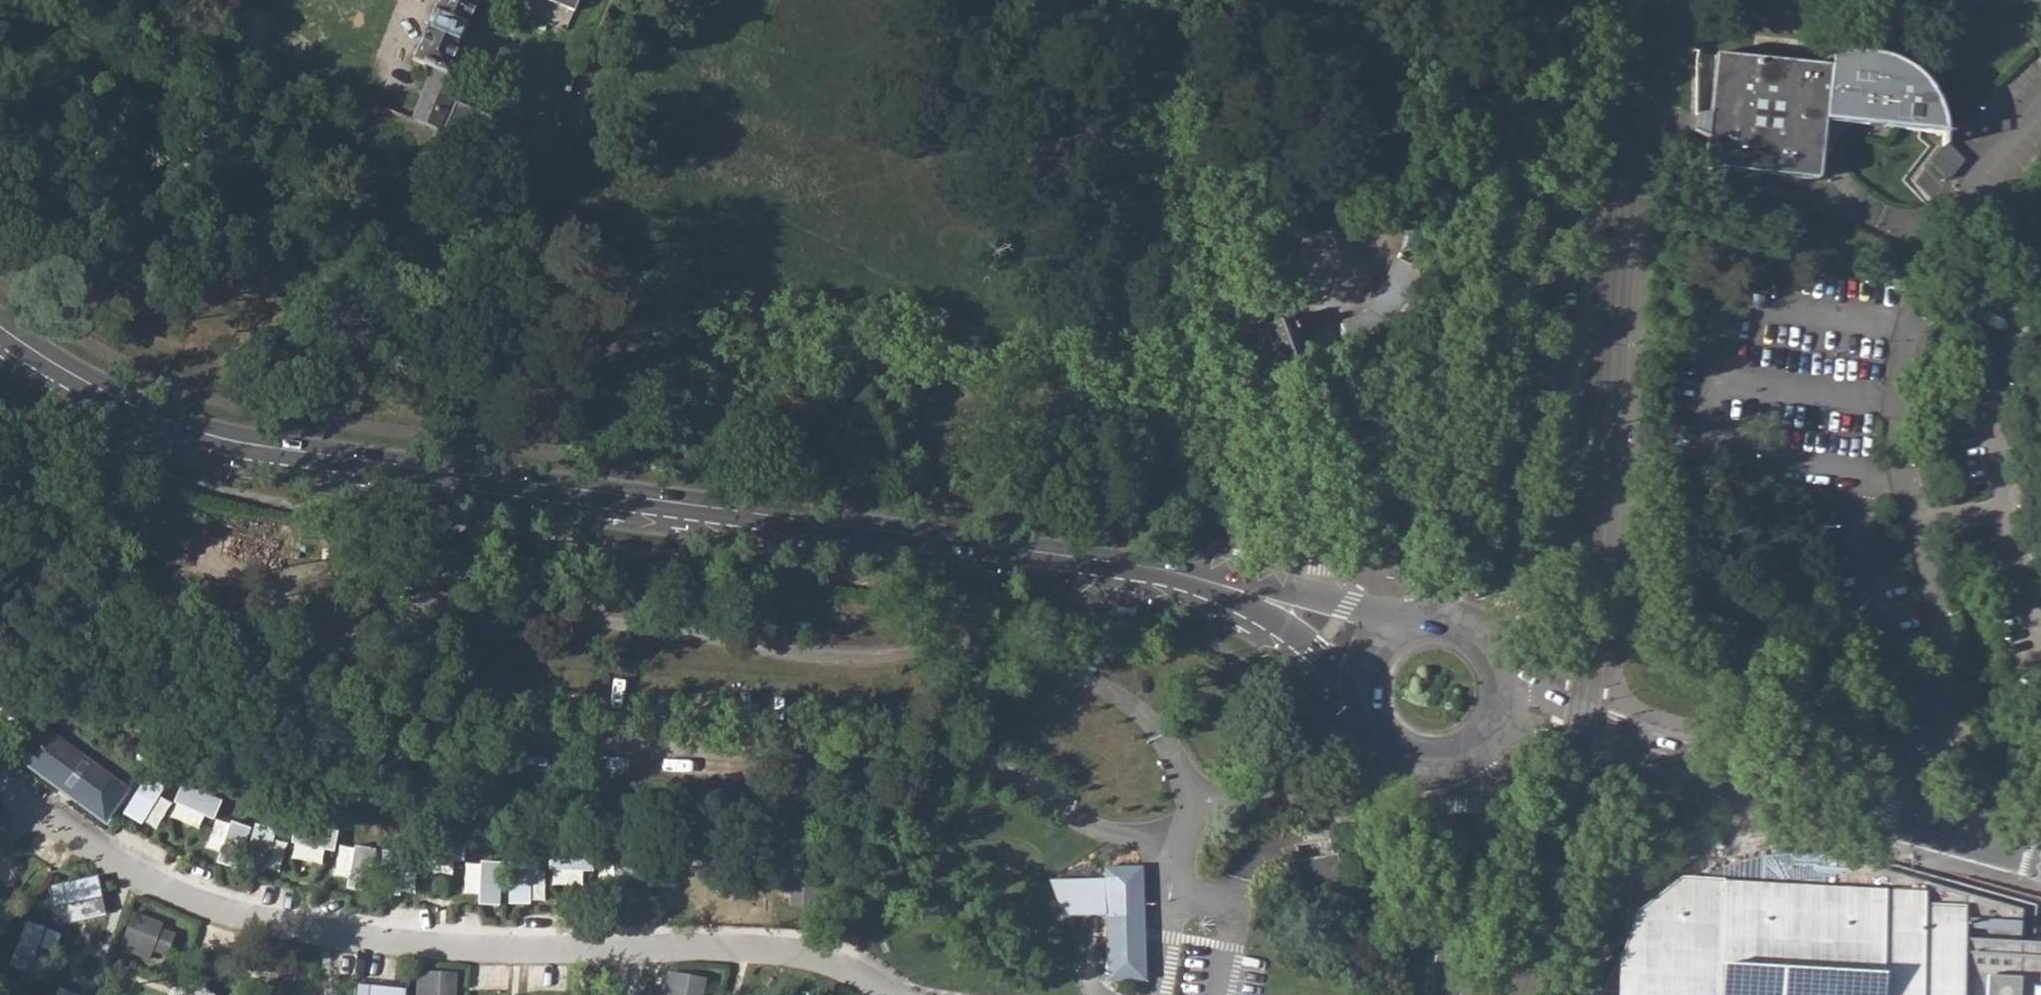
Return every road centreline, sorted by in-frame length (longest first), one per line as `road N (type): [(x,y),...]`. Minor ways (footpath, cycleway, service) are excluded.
road 1 (tertiary): [(0,328),(131,406),(247,446),(871,528),(1215,585)]
road 2 (secondary): [(1497,646),(1549,522),(1581,212),(1623,0)]
road 3 (secondary): [(1579,0),(1550,126),(1490,519),(1465,583),(1436,618)]
road 4 (residential): [(1514,703),(2040,867)]
road 5 (tertiary): [(1215,585),(1286,629),(1359,698)]
road 6 (secondary): [(1444,881),(1458,857),(1479,761)]

